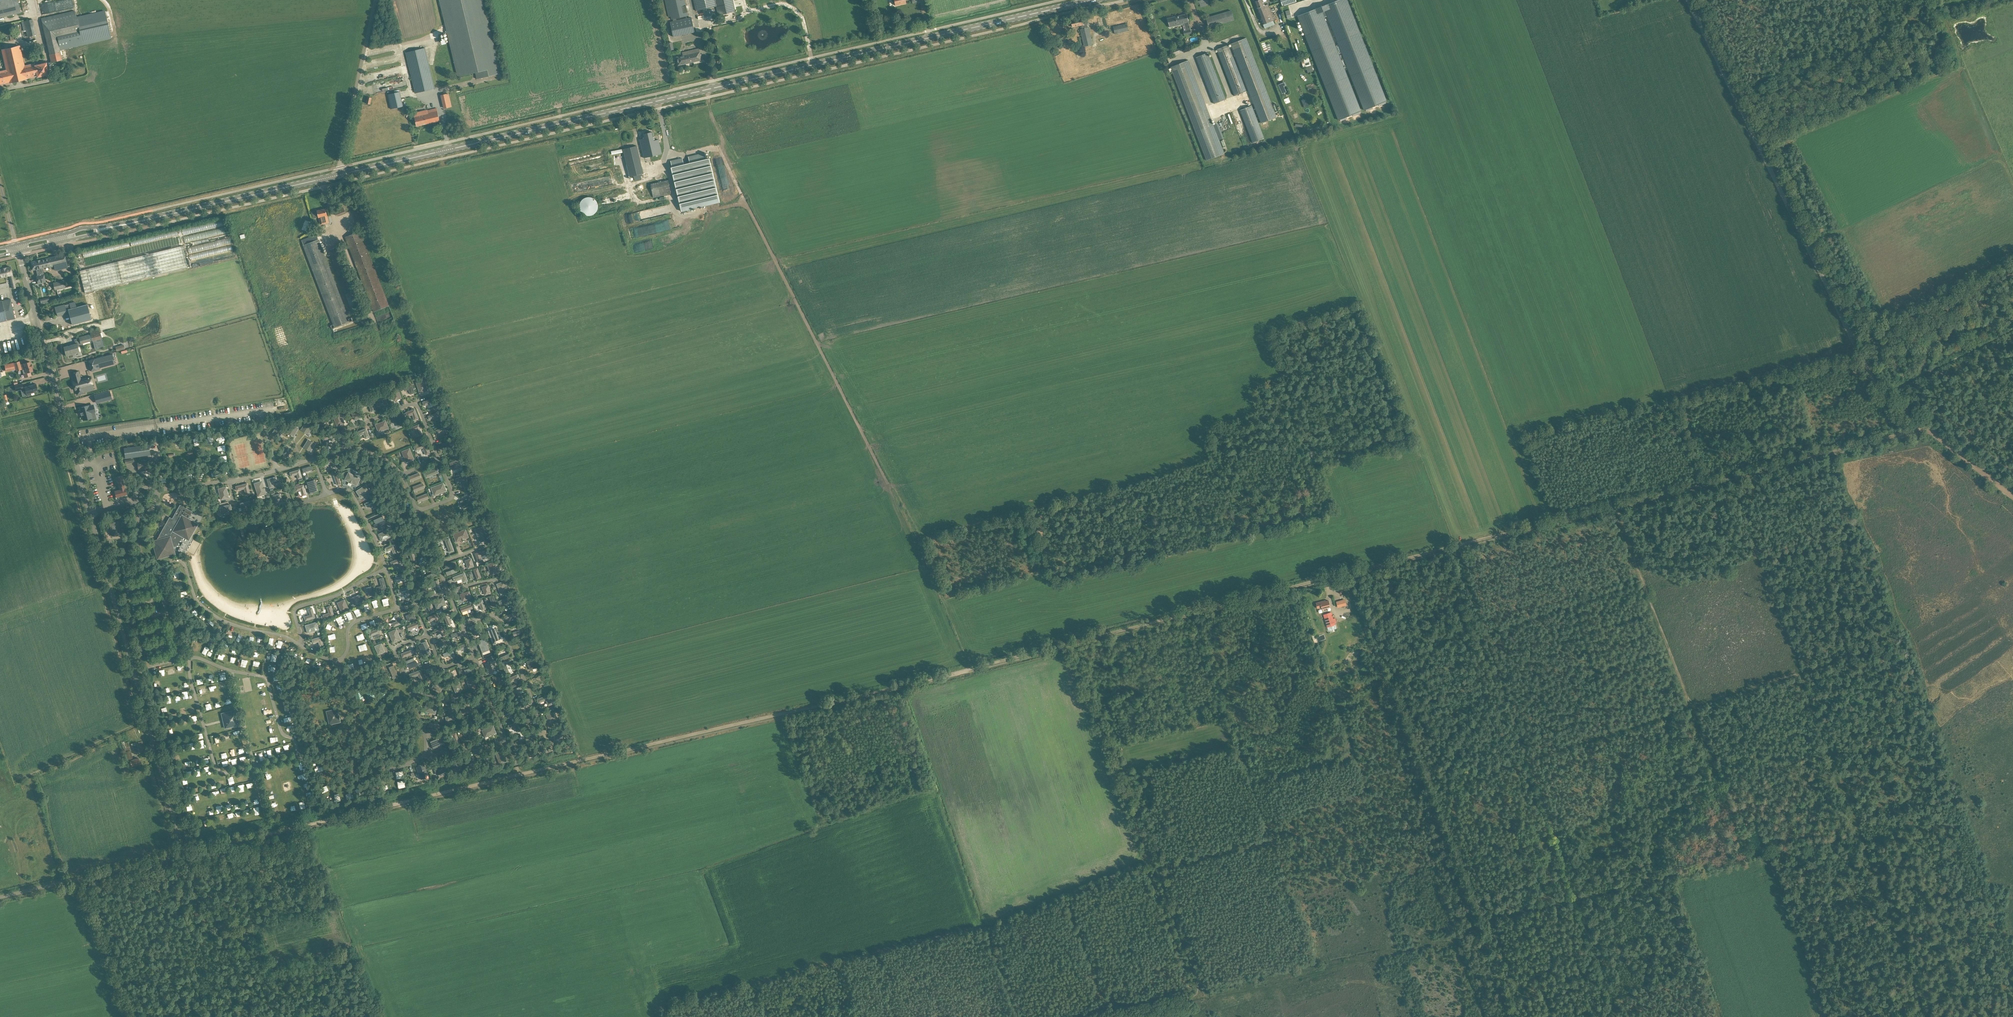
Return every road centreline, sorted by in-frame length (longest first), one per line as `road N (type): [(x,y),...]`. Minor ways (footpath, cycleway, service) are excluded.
road 1 (track): [(182,855),(1923,426)]
road 2 (unclassified): [(0,898),(182,855),(18,252)]
road 3 (primary): [(342,174),(1095,0)]
road 4 (track): [(917,536),(718,148)]
road 5 (track): [(1859,835),(1756,555),(1651,598)]
road 6 (track): [(1193,996),(1070,642)]
road 7 (track): [(1806,243),(1883,395),(2012,497)]
road 8 (track): [(1687,0),(1806,243)]
road 9 (track): [(1643,576),(1393,664)]
road 10 (track): [(1528,760),(1457,553)]
road 11 (track): [(1619,509),(1691,707)]
road 12 (primary): [(145,220),(342,174)]
road 13 (track): [(1859,835),(1928,1016)]
road 14 (unclassified): [(342,174),(376,0)]
road 15 (track): [(1691,707),(1528,760)]
road 16 (track): [(1691,707),(1749,861)]
road 17 (track): [(1575,900),(1528,760)]
road 18 (primary): [(145,220),(0,248)]
road 19 (track): [(1883,395),(2012,329)]
road 20 (primary): [(18,252),(145,220)]
road 21 (track): [(1575,900),(1615,1016)]

